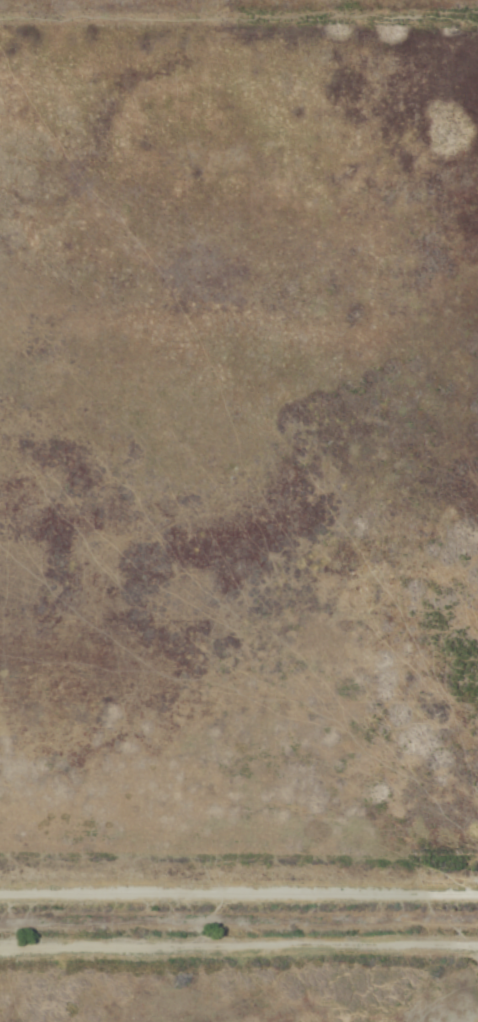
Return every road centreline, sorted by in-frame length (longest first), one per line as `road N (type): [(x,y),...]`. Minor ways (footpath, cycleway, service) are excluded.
road 1 (track): [(0,951),(477,939)]

